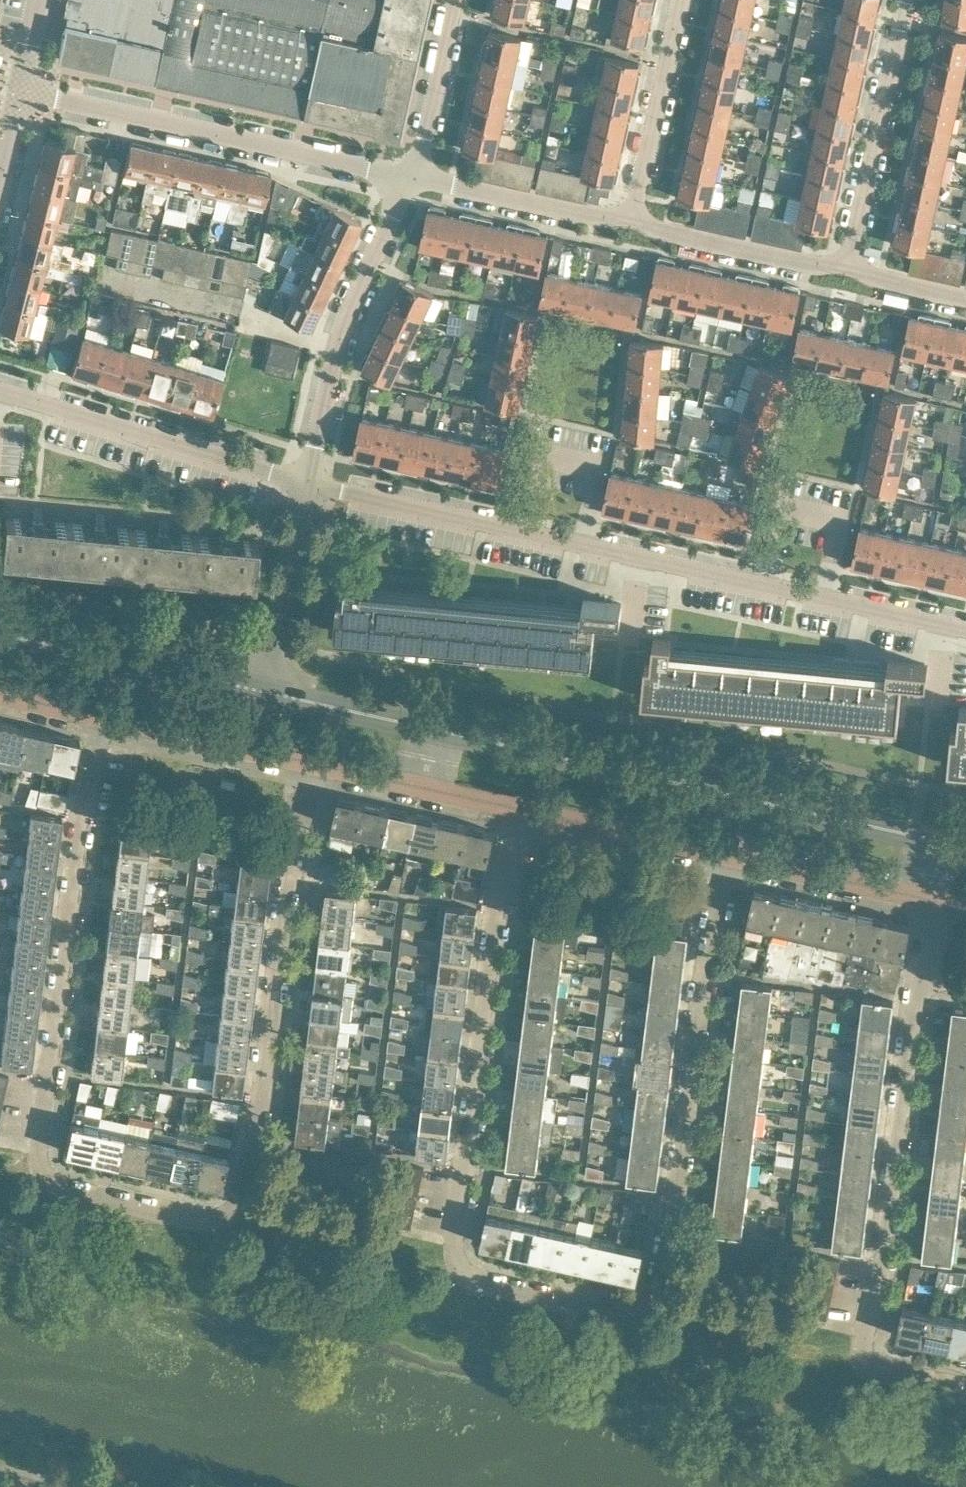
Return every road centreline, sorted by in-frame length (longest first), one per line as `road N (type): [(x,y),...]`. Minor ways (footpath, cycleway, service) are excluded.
road 1 (unclassified): [(102,713),(80,816),(37,1148),(55,1188),(209,1222),(230,1208),(259,1088),(315,761)]
road 2 (unclassified): [(517,806),(495,906),(458,1264),(475,1277),(623,1310),(646,1297),(658,1273)]
road 3 (tertiary): [(947,847),(434,730)]
road 4 (residential): [(921,978),(867,1360),(874,1370),(965,1388)]
road 5 (residential): [(658,1273),(721,852)]
road 6 (residential): [(414,177),(20,92)]
road 7 (unclassified): [(306,481),(349,309),(414,177)]
road 8 (residential): [(306,481),(0,391)]
road 9 (unclassified): [(847,265),(907,0)]
road 10 (residential): [(820,599),(838,516),(770,501),(752,584)]
road 11 (residential): [(575,544),(592,465),(524,450),(507,528)]
road 12 (residential): [(633,215),(595,217),(414,177)]
road 13 (residential): [(847,265),(811,264),(665,232),(633,215)]
road 14 (residential): [(936,900),(721,852)]
road 15 (unclassified): [(681,0),(633,215)]
road 16 (residential): [(315,761),(102,713)]
road 17 (unclassified): [(262,691),(306,481)]
road 18 (residential): [(721,852),(517,806)]
road 19 (residential): [(306,481),(507,528)]
road 20 (tertiary): [(262,691),(81,650)]
road 21 (unclassified): [(414,177),(457,0)]
road 22 (residential): [(575,544),(752,584)]
road 23 (tertiary): [(434,730),(262,691)]
road 24 (residential): [(820,599),(965,627)]
road 25 (residential): [(965,300),(847,265)]

